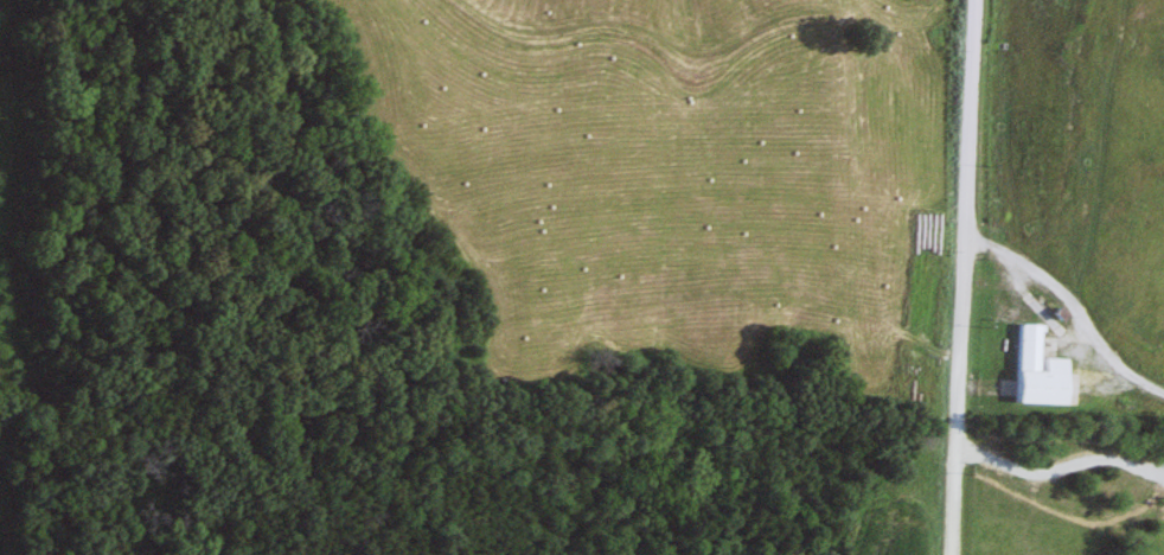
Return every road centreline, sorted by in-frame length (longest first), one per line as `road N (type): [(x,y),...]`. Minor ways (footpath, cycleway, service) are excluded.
road 1 (residential): [(947,554),(974,0)]

